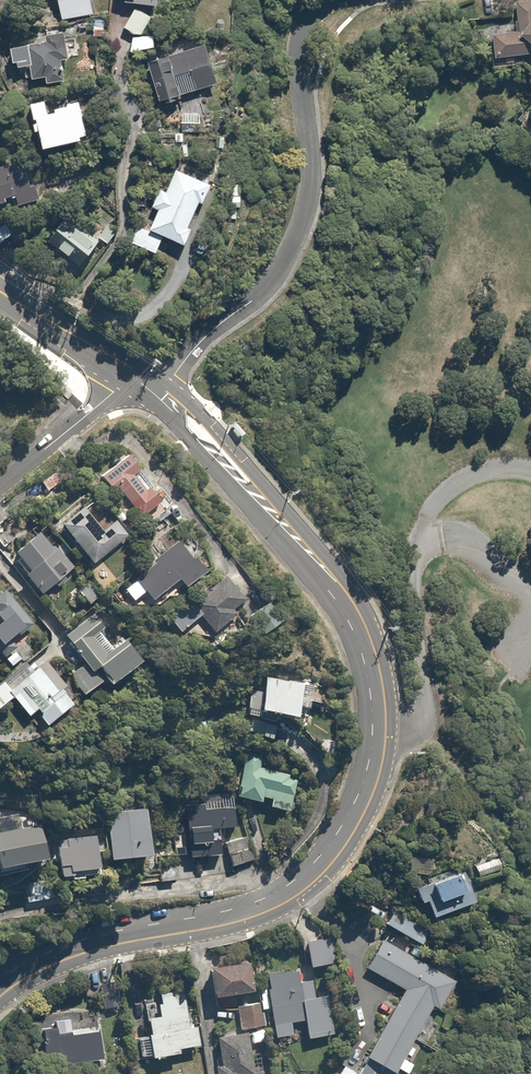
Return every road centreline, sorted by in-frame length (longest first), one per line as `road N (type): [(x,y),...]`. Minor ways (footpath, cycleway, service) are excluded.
road 1 (tertiary): [(0,996),(72,959),(247,921),(292,900),(347,847),(381,780),(385,689),(356,612),(161,393)]
road 2 (residential): [(161,393),(187,356),(268,289),(285,262),(308,189),(303,39),(313,19),(341,0)]
road 3 (residential): [(135,373),(0,486)]
road 4 (residential): [(135,373),(0,292)]

